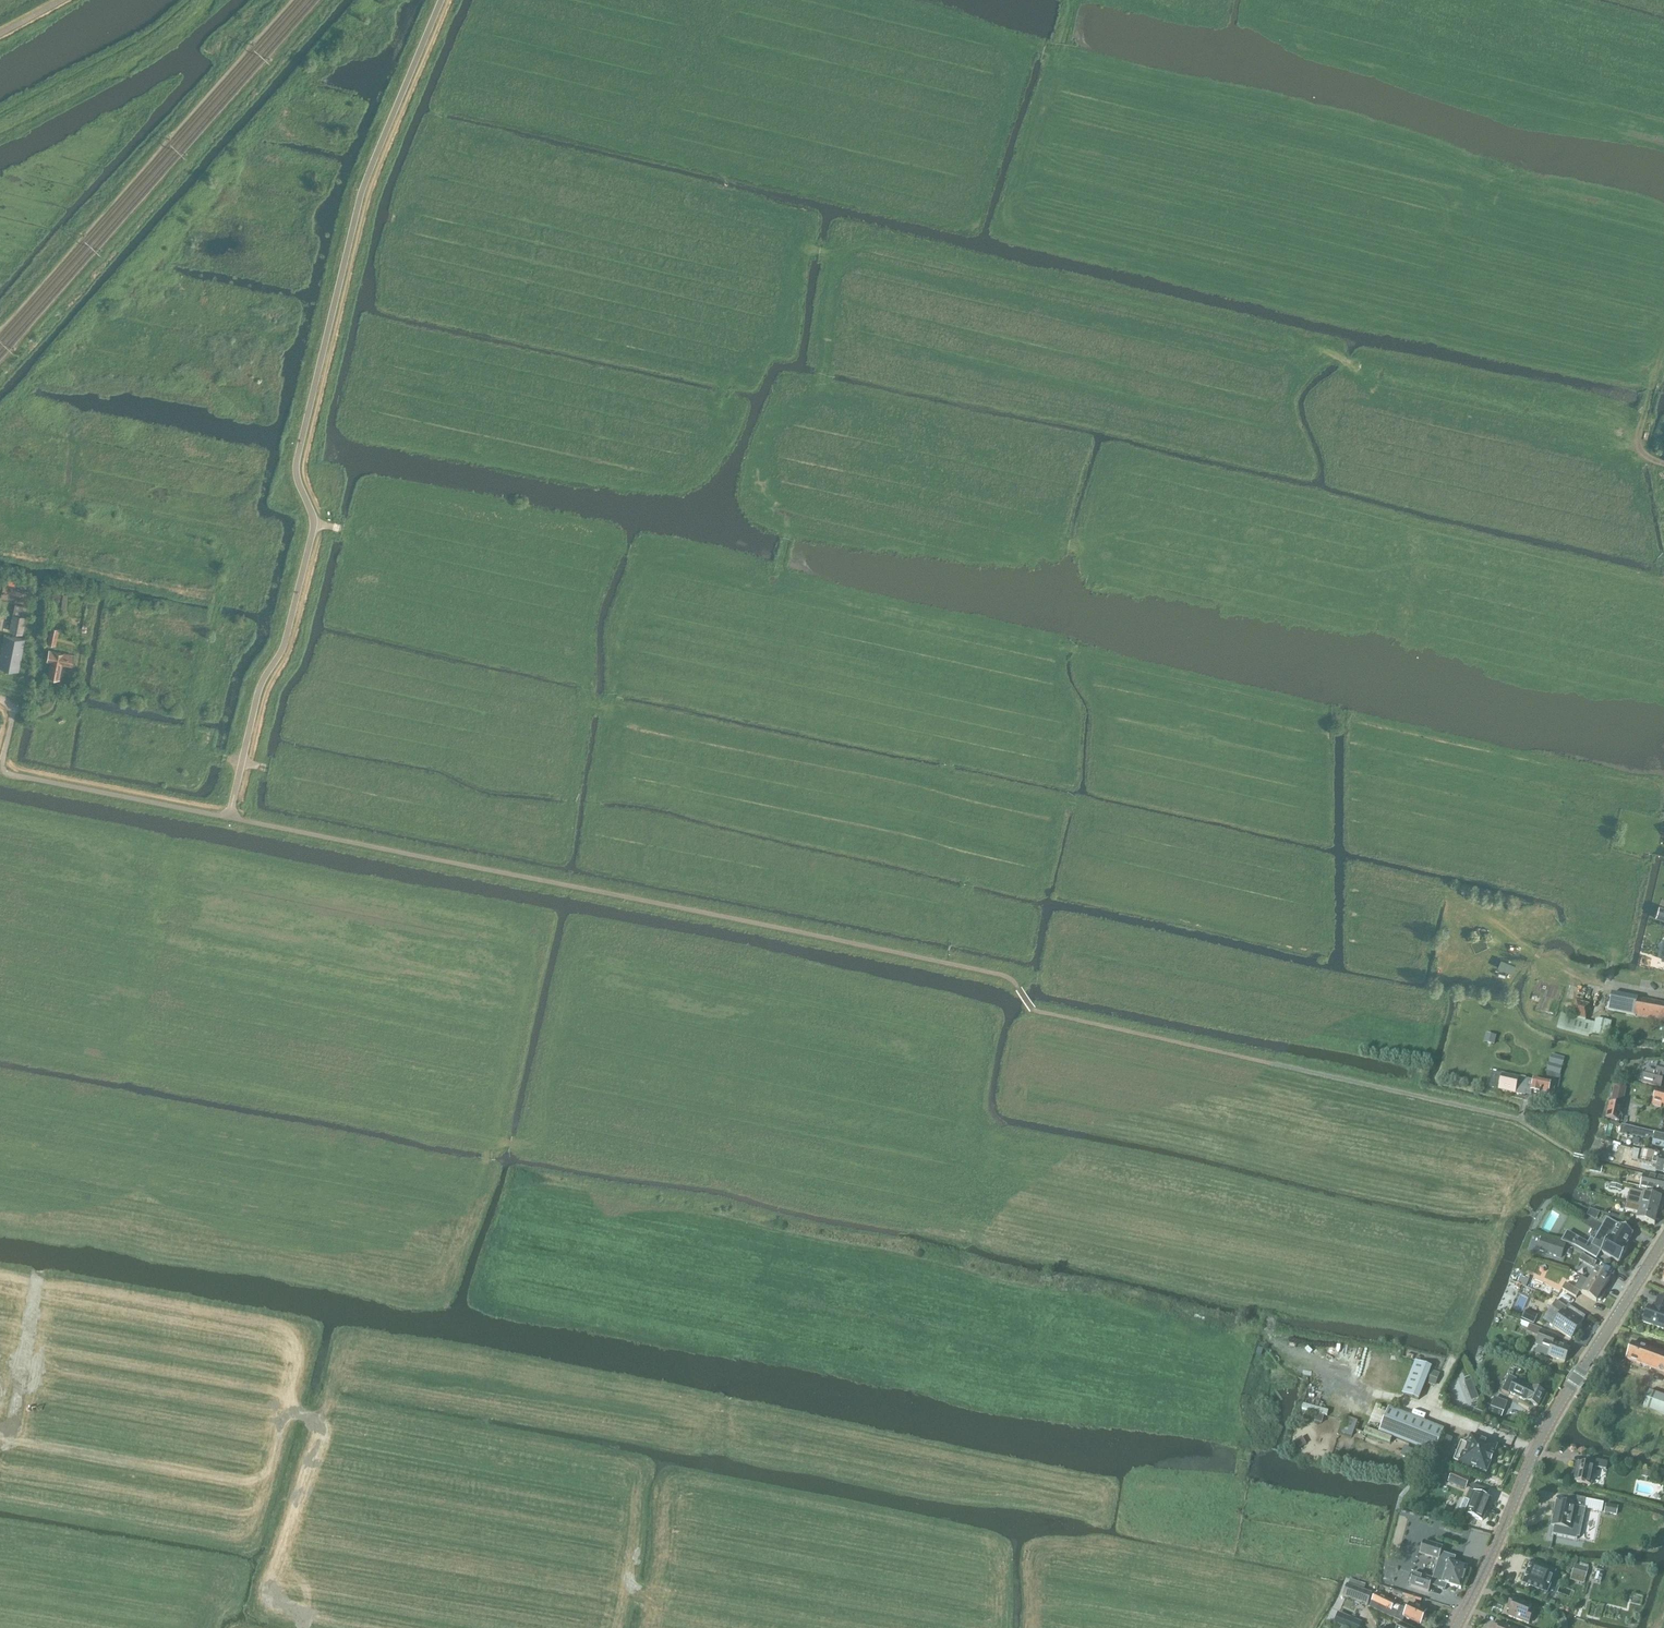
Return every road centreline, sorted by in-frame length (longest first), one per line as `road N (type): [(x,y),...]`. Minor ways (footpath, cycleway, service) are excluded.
road 1 (track): [(951,943),(968,880),(945,771),(973,618),(641,553),(425,499),(353,532),(313,522)]
road 2 (track): [(839,257),(863,241),(886,241),(1333,348),(1364,364),(1595,410),(1641,448)]
road 3 (track): [(1660,367),(1034,209),(1022,190),(1023,170),(1060,55)]
road 4 (track): [(1663,266),(1527,229),(1449,177),(1074,70),(1060,55)]
road 5 (track): [(777,580),(787,530),(757,504),(752,461),(784,408),(824,375),(839,257),(802,247),(722,201)]
road 6 (track): [(242,762),(202,749),(190,725),(222,552),(201,535),(0,494)]
road 7 (tertiary): [(1457,1627),(1547,1428),(1663,1239)]

